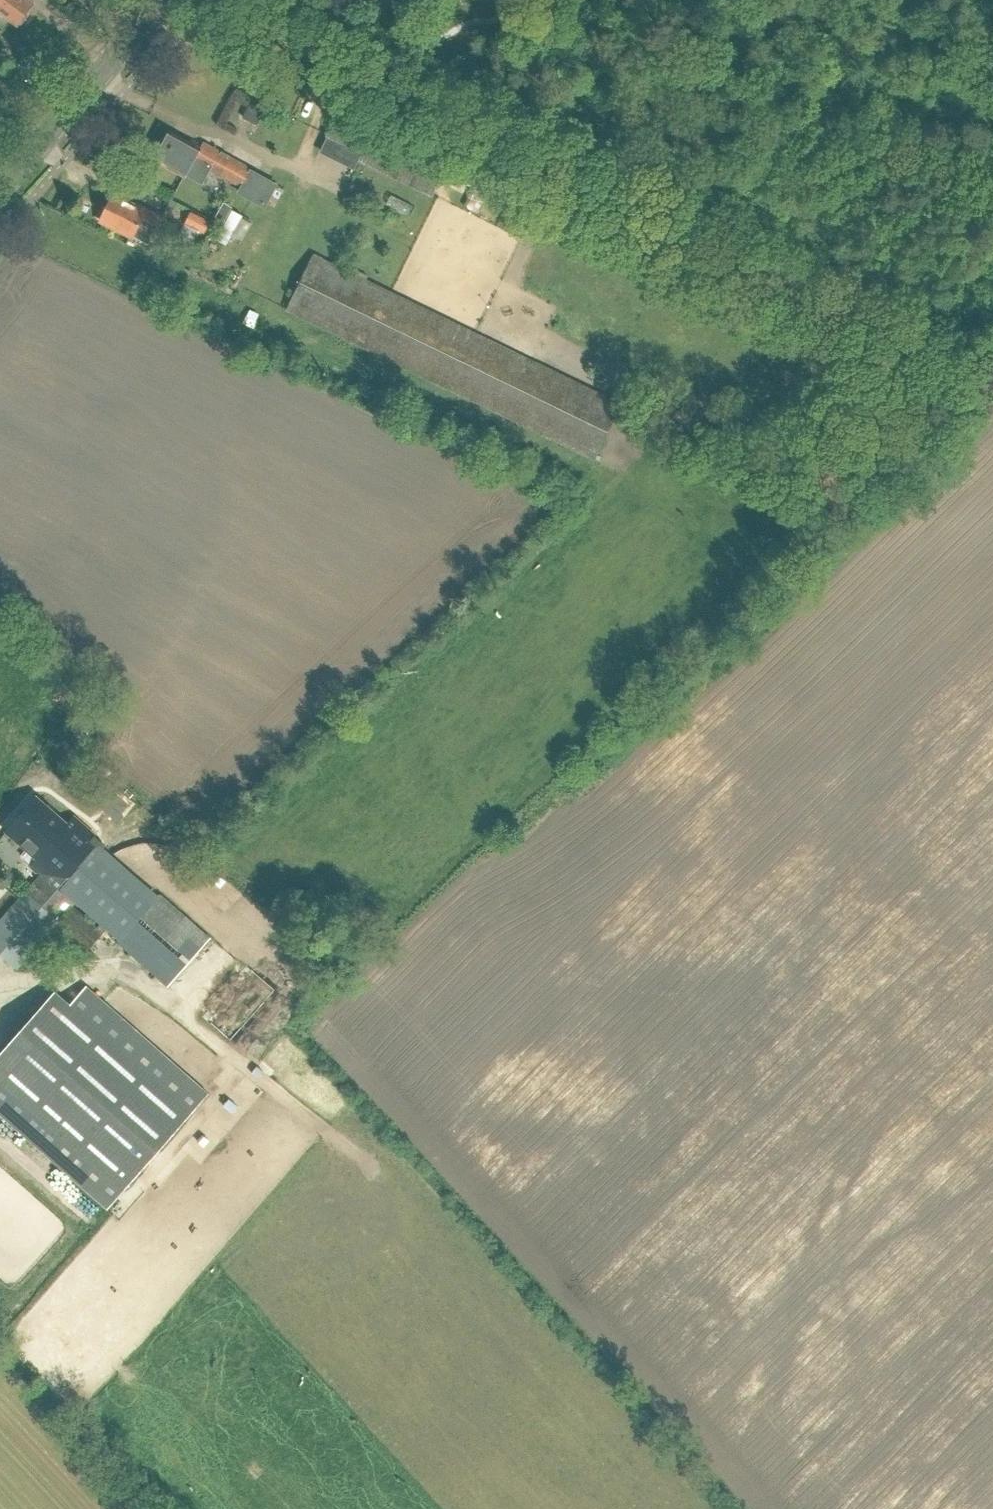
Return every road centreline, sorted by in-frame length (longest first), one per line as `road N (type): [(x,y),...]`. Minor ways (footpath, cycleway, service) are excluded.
road 1 (unclassified): [(992,381),(211,0)]
road 2 (secondary): [(0,190),(165,0)]

